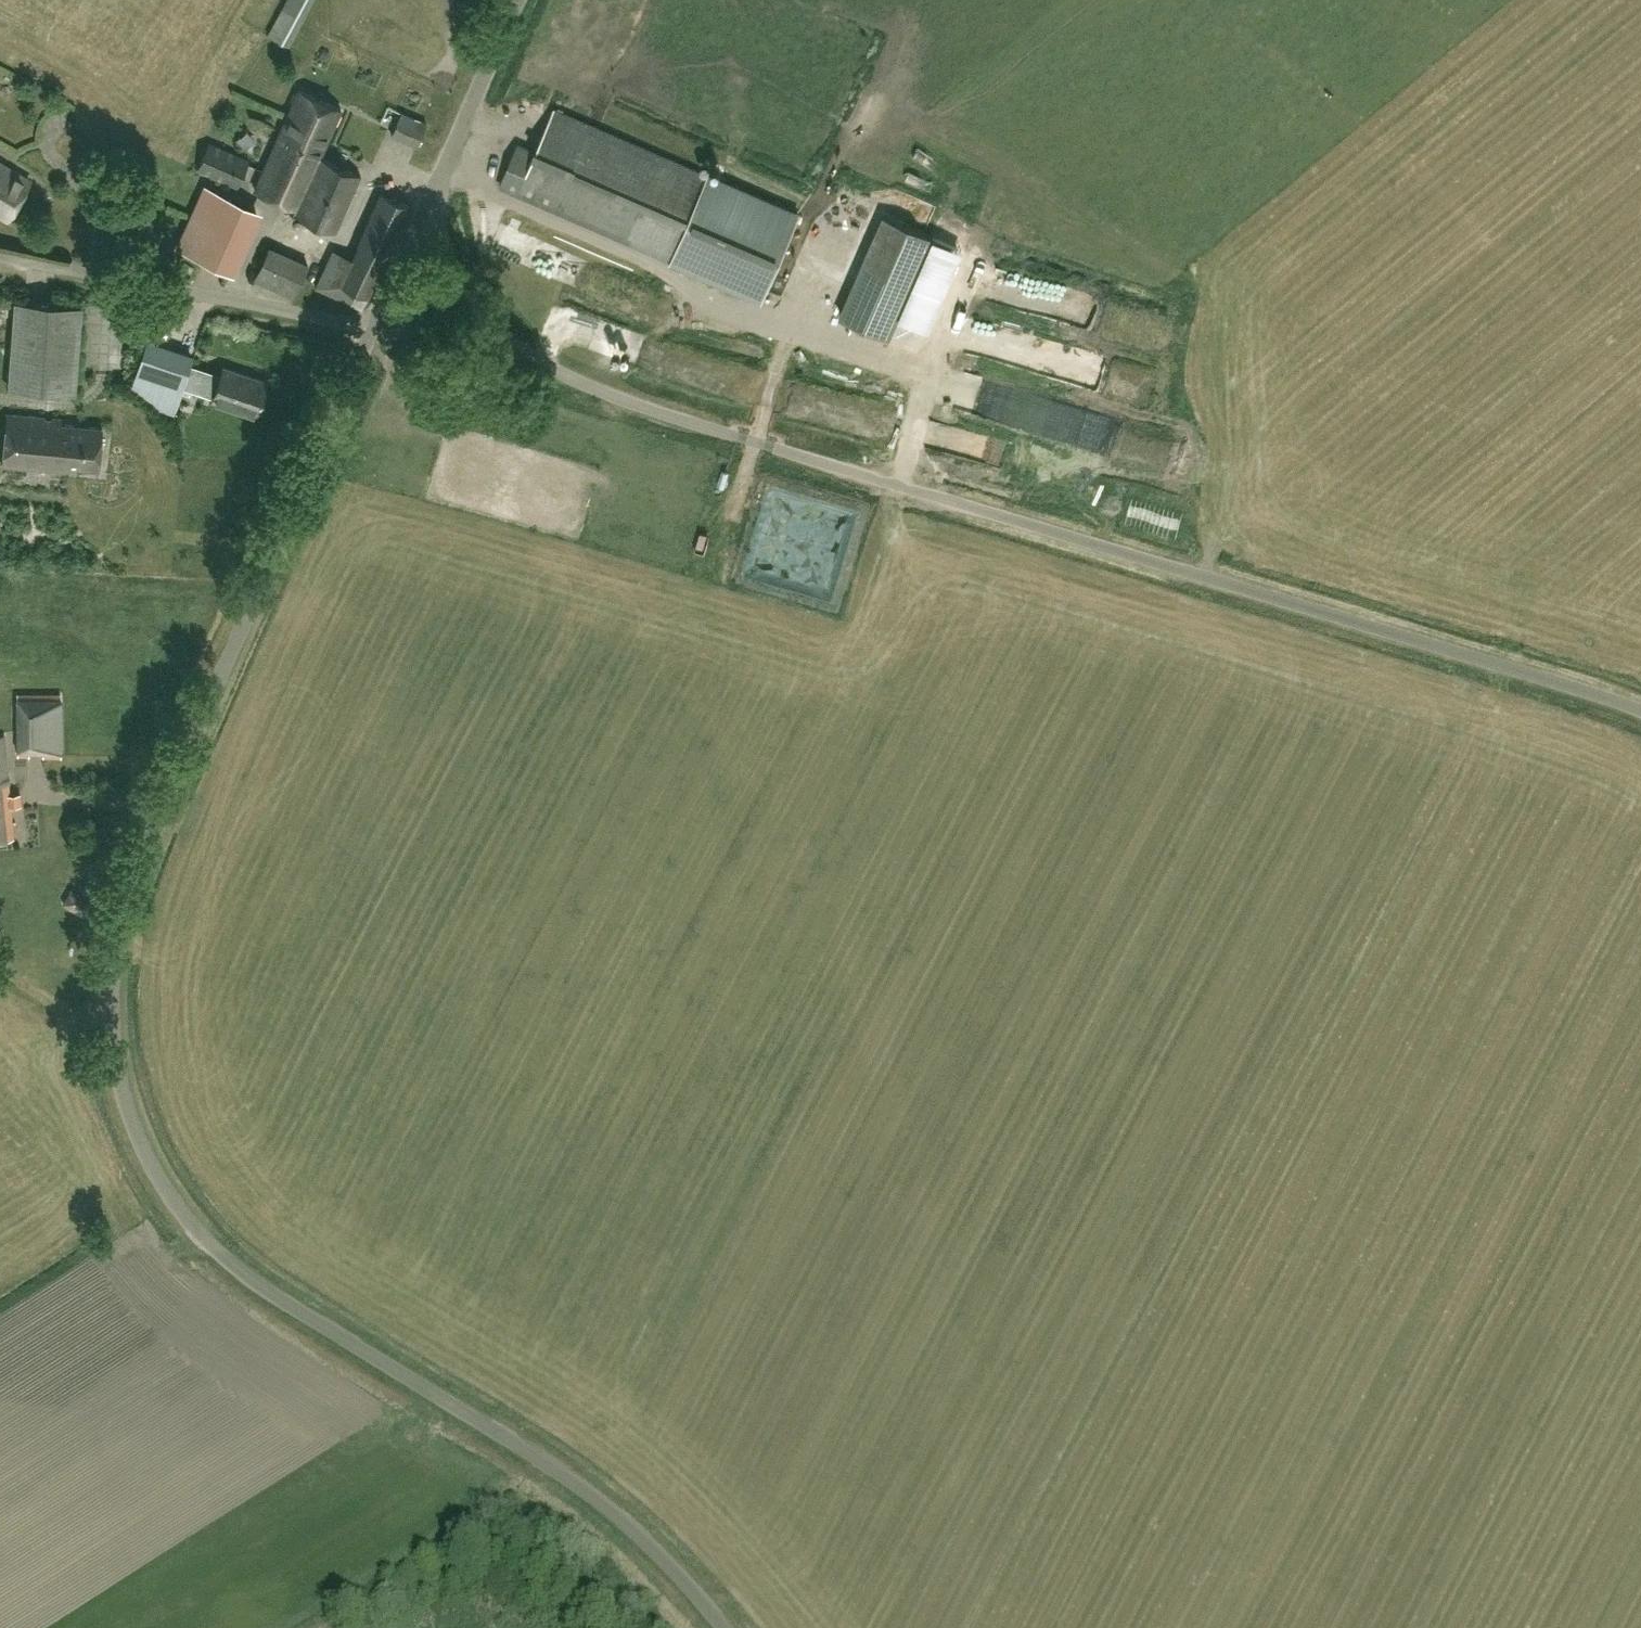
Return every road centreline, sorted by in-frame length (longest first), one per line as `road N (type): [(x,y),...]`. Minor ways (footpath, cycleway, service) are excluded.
road 1 (unclassified): [(725,1627),(628,1525),(529,1452),(267,1292),(215,1246),(169,1196),(121,1092),(112,1030),(125,904),(430,197)]
road 2 (unclassified): [(1640,710),(575,381),(520,349),(484,312),(454,262),(430,197)]
road 3 (unclassified): [(430,197),(519,0)]

